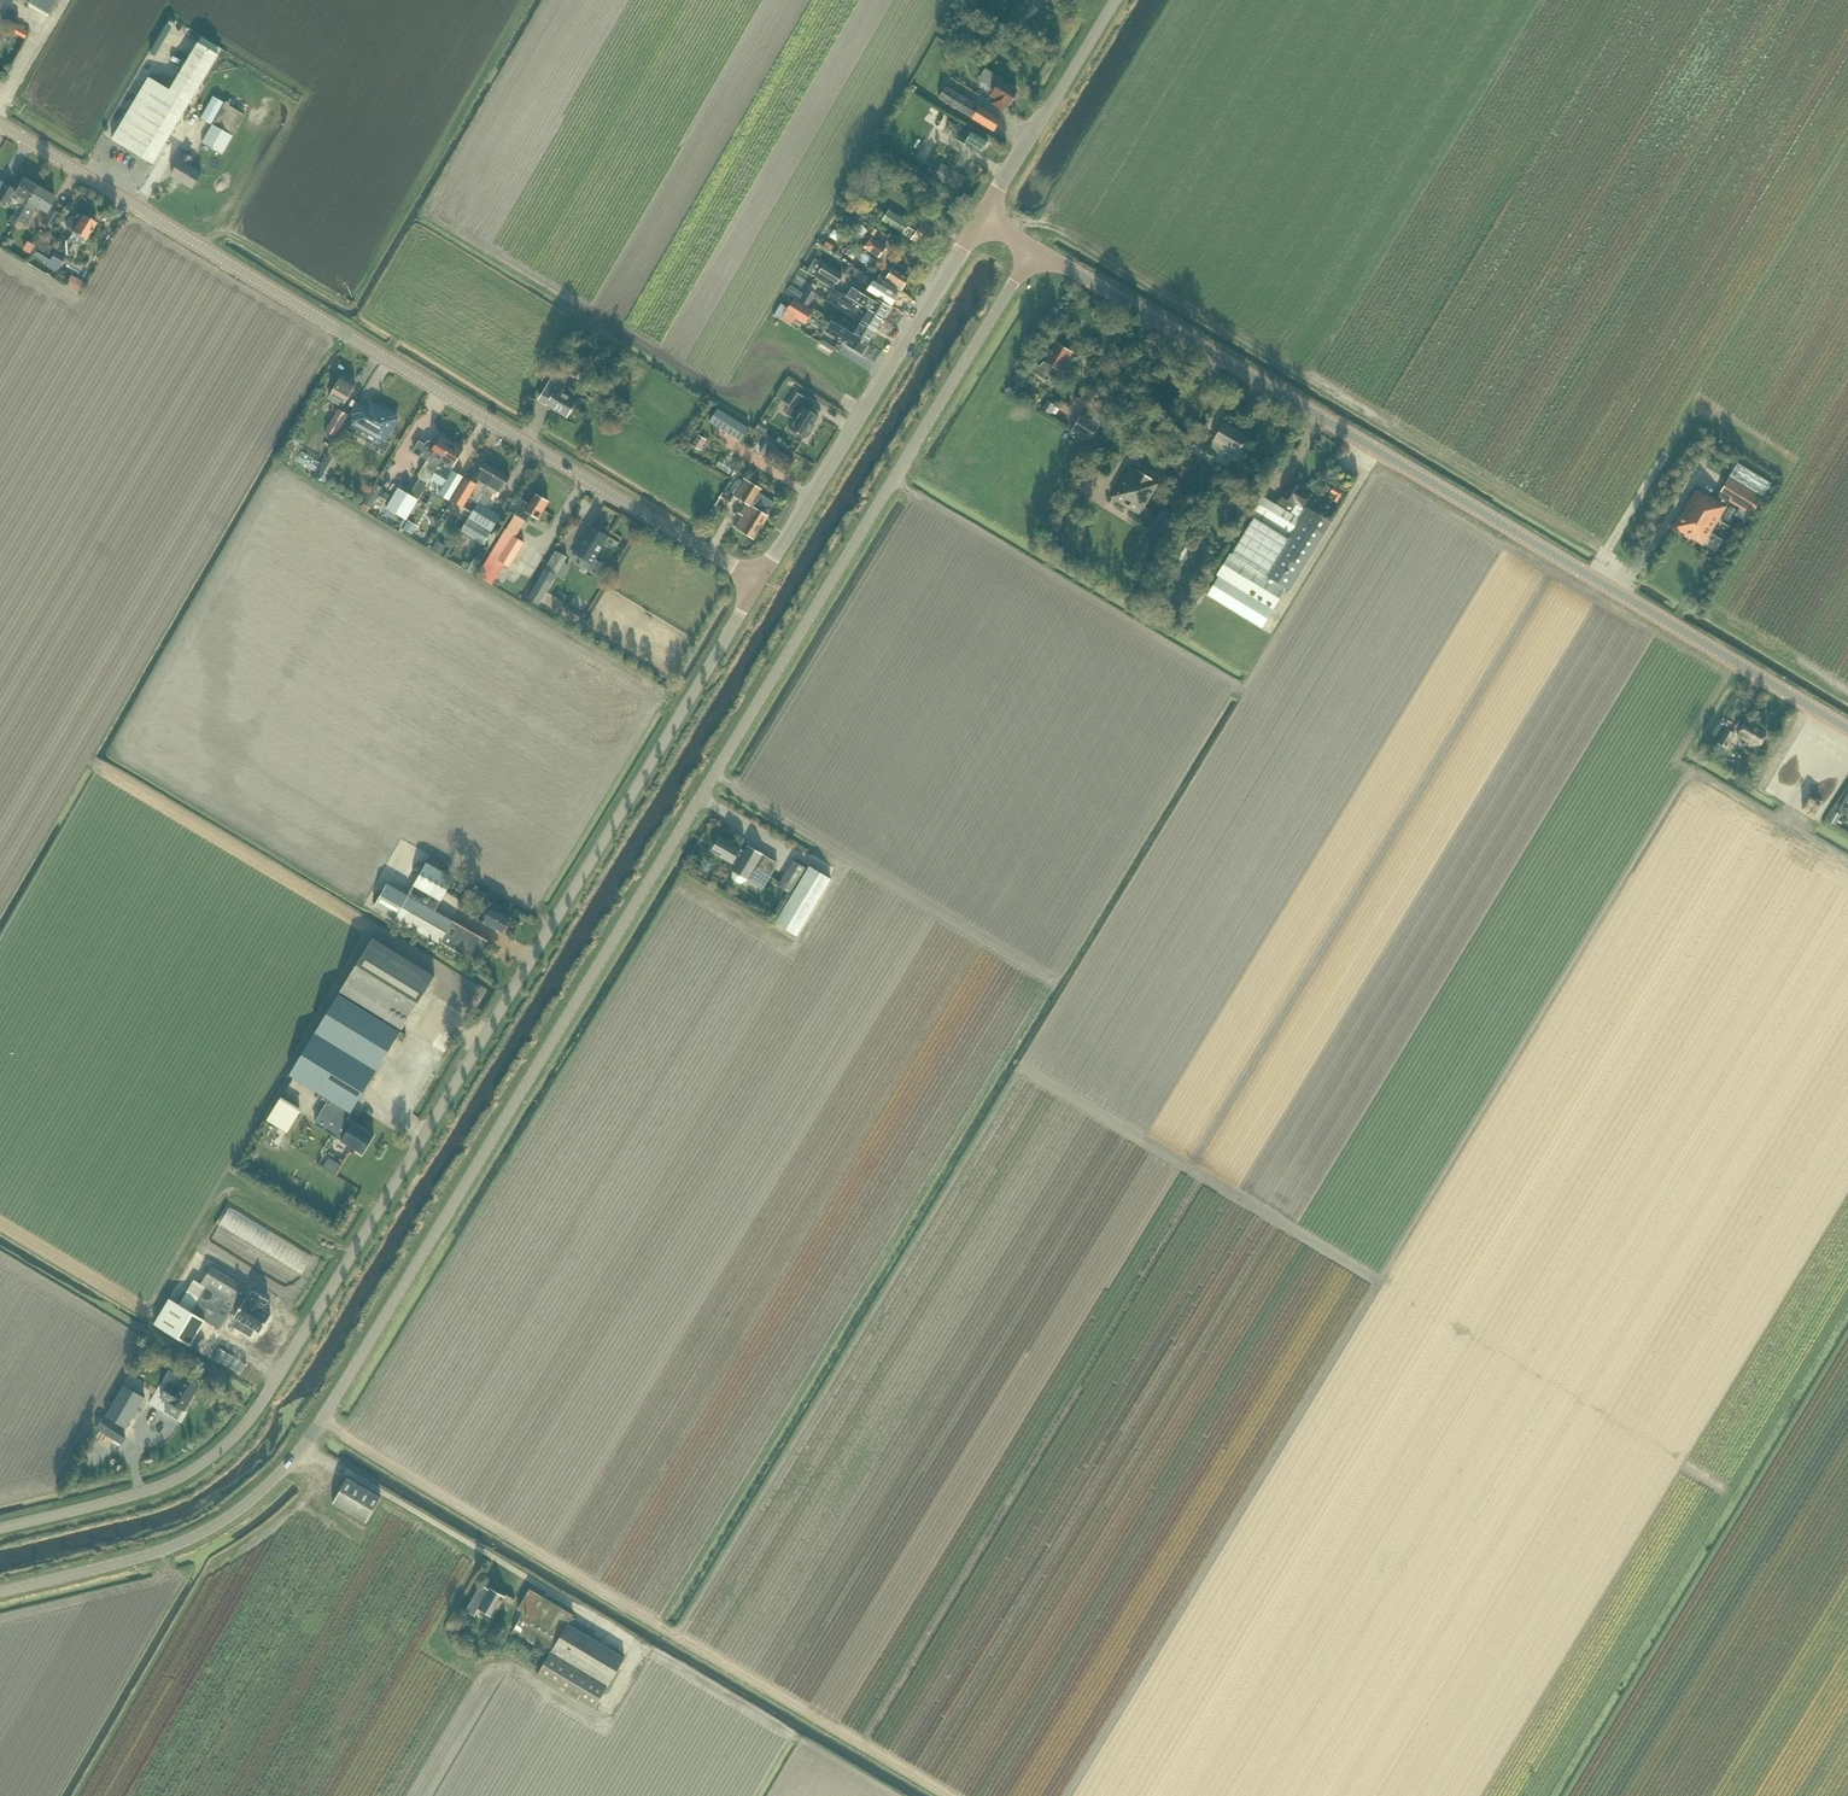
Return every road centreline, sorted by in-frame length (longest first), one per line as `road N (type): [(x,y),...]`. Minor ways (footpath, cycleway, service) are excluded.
road 1 (unclassified): [(0,1591),(177,1545),(244,1506),(291,1463),(1035,249)]
road 2 (unclassified): [(0,1527),(179,1479),(251,1418),(758,585)]
road 3 (unclassified): [(1847,731),(1035,249)]
road 4 (unclassified): [(758,585),(0,123)]
road 5 (unclassified): [(758,585),(983,216)]
road 6 (unclassified): [(983,216),(1115,0)]

